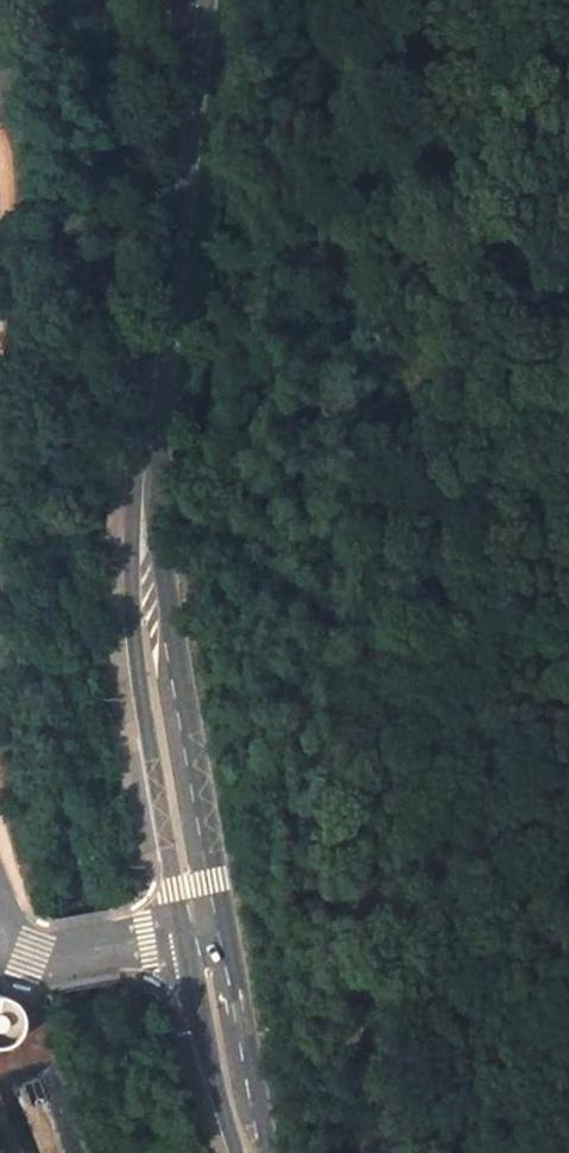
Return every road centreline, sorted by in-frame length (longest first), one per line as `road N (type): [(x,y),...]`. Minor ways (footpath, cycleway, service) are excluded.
road 1 (tertiary): [(146,453),(131,544),(136,635),(184,935),(237,1152)]
road 2 (tertiary): [(266,1152),(179,695),(146,453)]
road 3 (tertiary): [(199,0),(146,453)]

